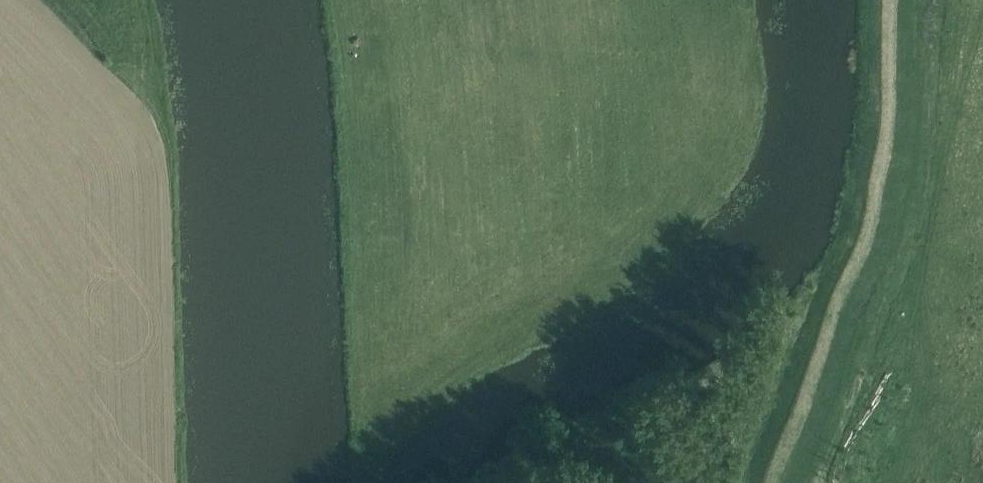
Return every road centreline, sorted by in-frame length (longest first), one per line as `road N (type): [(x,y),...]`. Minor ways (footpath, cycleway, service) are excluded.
road 1 (track): [(764,482),(794,347),(848,241),(883,0)]

